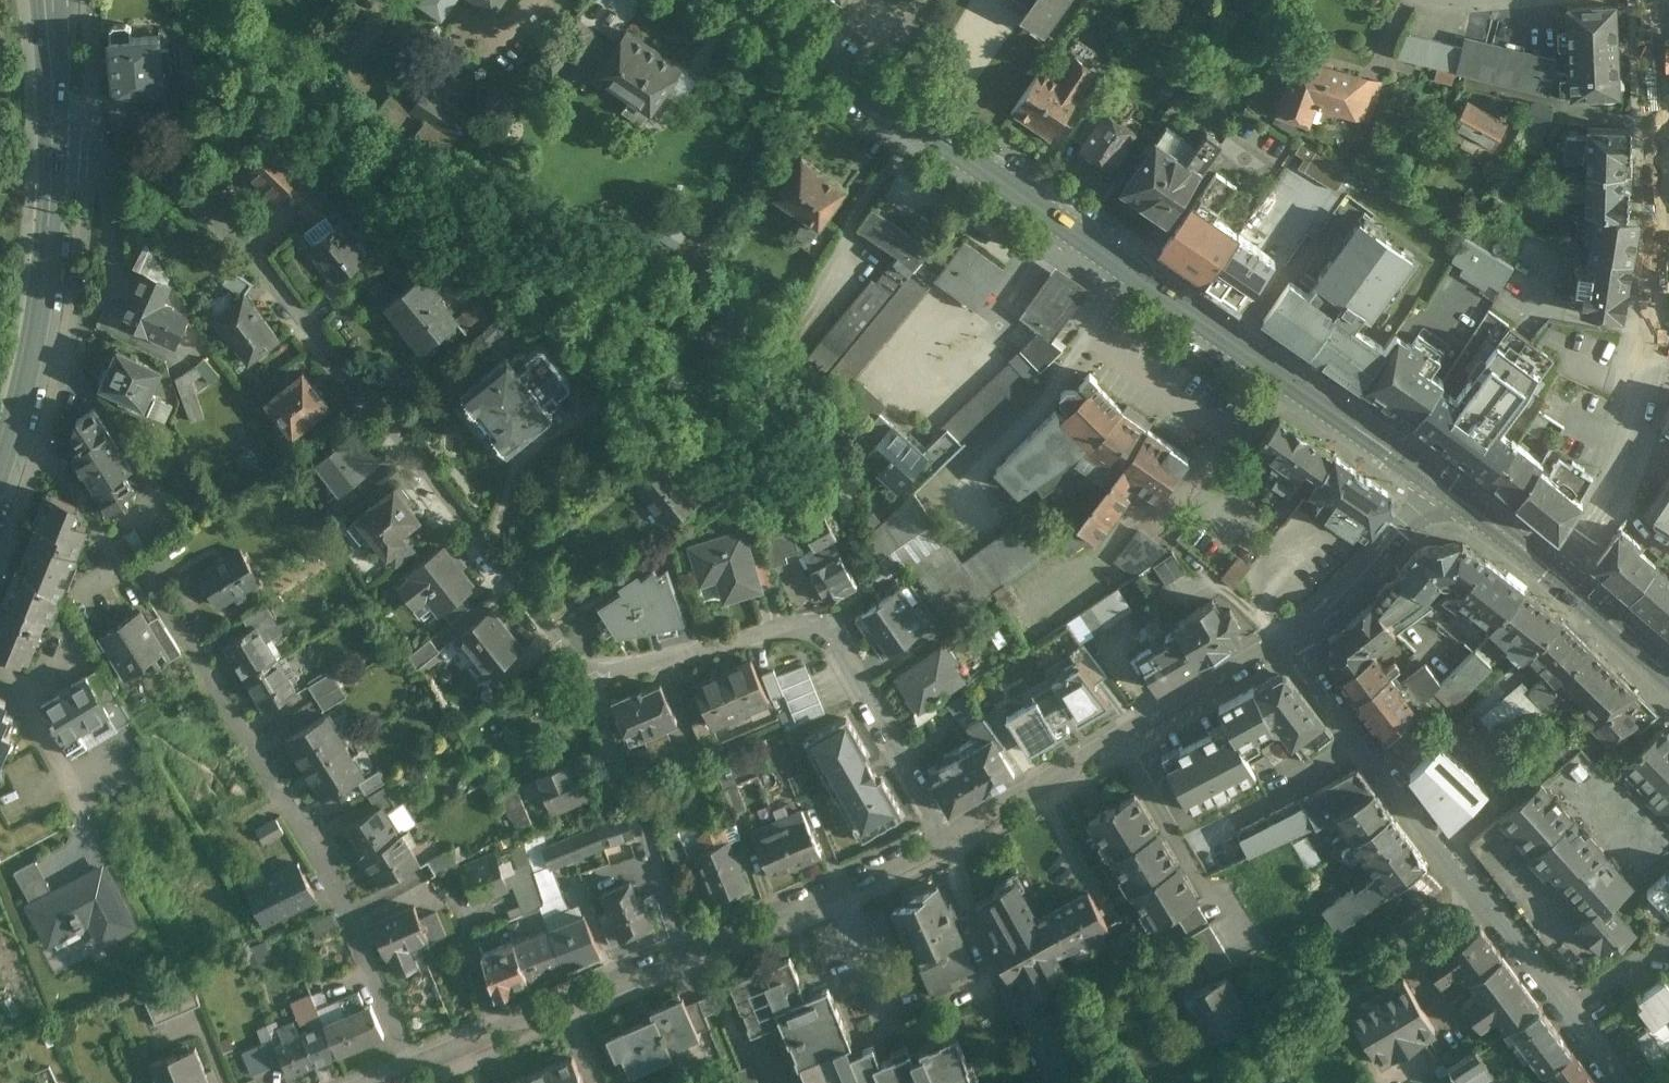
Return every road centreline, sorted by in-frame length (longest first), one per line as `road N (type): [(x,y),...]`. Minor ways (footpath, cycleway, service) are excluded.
road 1 (residential): [(951,835),(820,625),(793,624),(604,672),(565,656),(230,235),(138,185),(63,162)]
road 2 (tertiary): [(1446,491),(754,0)]
road 3 (residential): [(1615,1082),(1294,633)]
road 4 (residential): [(159,601),(308,835),(413,1070)]
road 5 (unclassified): [(951,835),(1294,633)]
road 6 (residential): [(1668,244),(1655,353),(1629,458),(1603,517),(1563,572)]
road 7 (secondary): [(0,475),(56,252),(63,162)]
road 8 (unclassified): [(680,953),(951,835)]
road 9 (unclassified): [(413,1070),(680,953)]
road 10 (residential): [(597,719),(645,815),(680,953)]
road 11 (residential): [(1294,633),(1446,491)]
road 12 (secondary): [(63,162),(54,0)]
road 13 (tertiary): [(1563,572),(1668,669)]
road 14 (tertiary): [(1563,572),(1446,491)]

